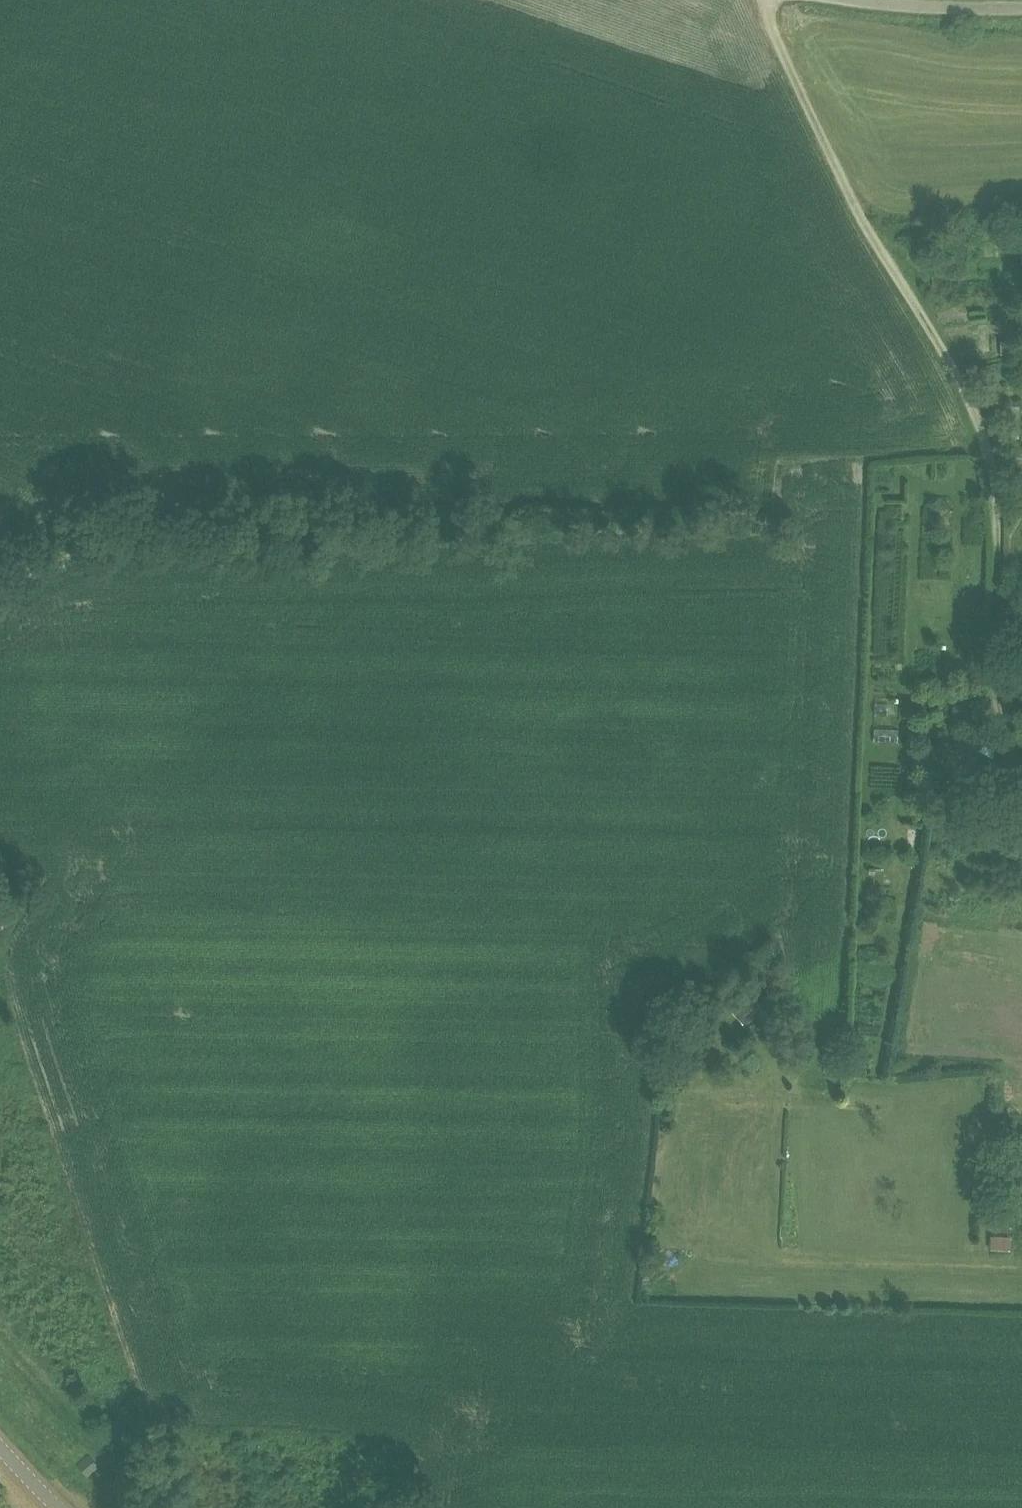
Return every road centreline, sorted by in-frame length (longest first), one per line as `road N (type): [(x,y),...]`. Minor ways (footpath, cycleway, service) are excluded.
road 1 (track): [(768,0),(780,54),(819,138),(954,373),(985,444),(996,512),(998,677),(1021,755)]
road 2 (unclassified): [(1021,9),(851,0)]

